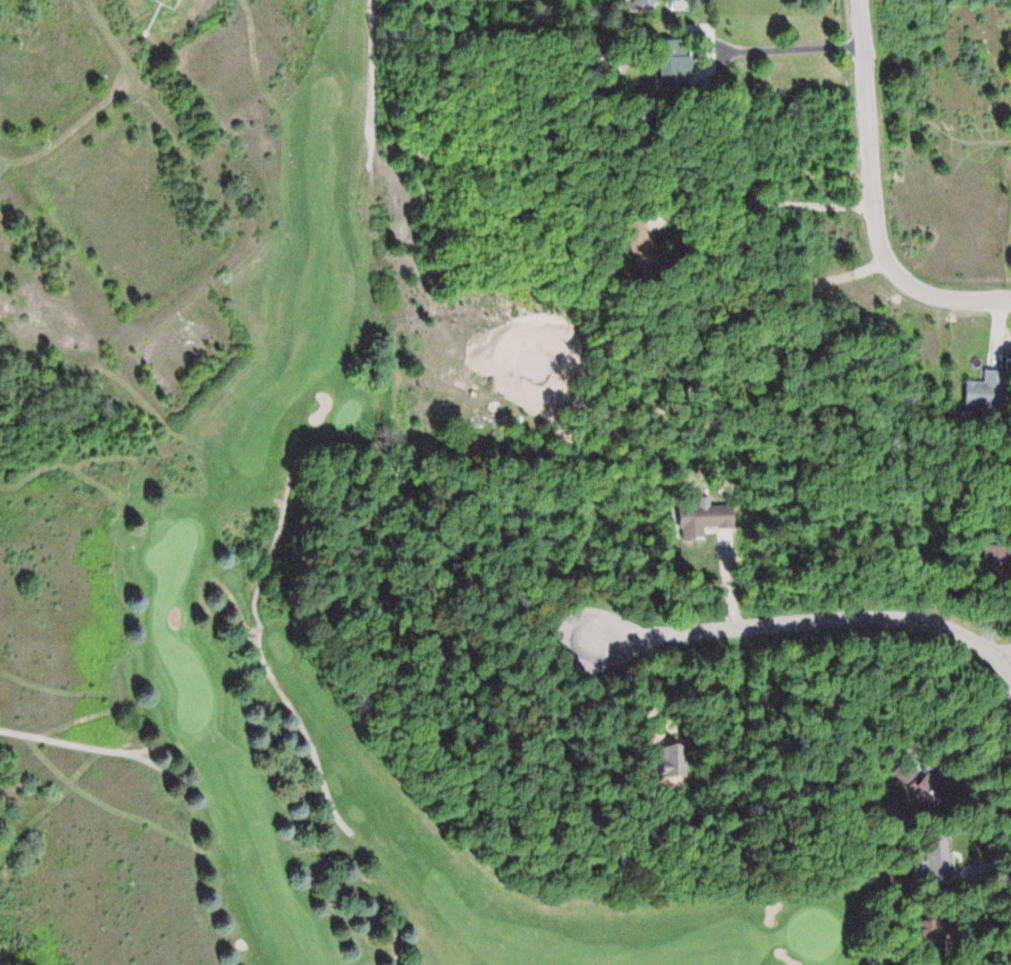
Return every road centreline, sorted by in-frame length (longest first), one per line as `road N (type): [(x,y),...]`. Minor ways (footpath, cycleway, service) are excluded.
road 1 (residential): [(1010,676),(964,636),(895,618),(594,641)]
road 2 (residential): [(859,0),(872,217),(884,257),(899,278),(931,296),(1010,300)]

